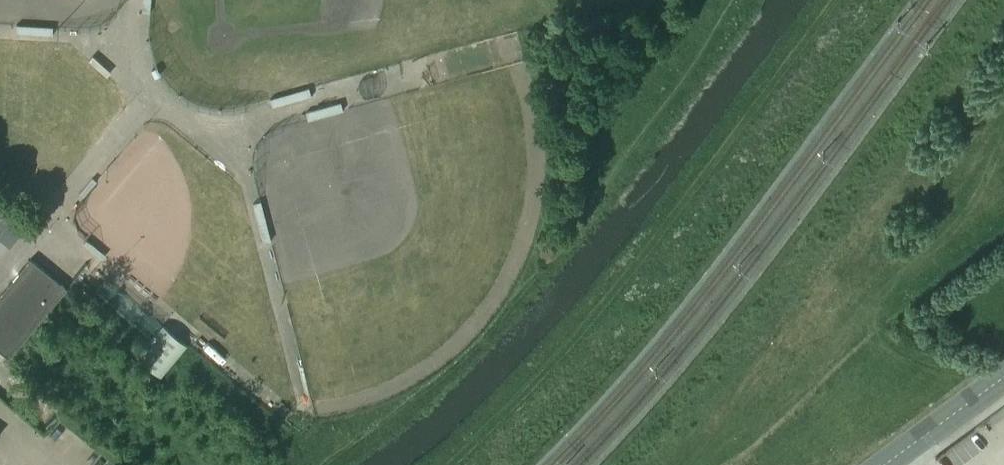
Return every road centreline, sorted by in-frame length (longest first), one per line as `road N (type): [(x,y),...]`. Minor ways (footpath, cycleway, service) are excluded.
road 1 (unclassified): [(884,464),(1003,376)]

